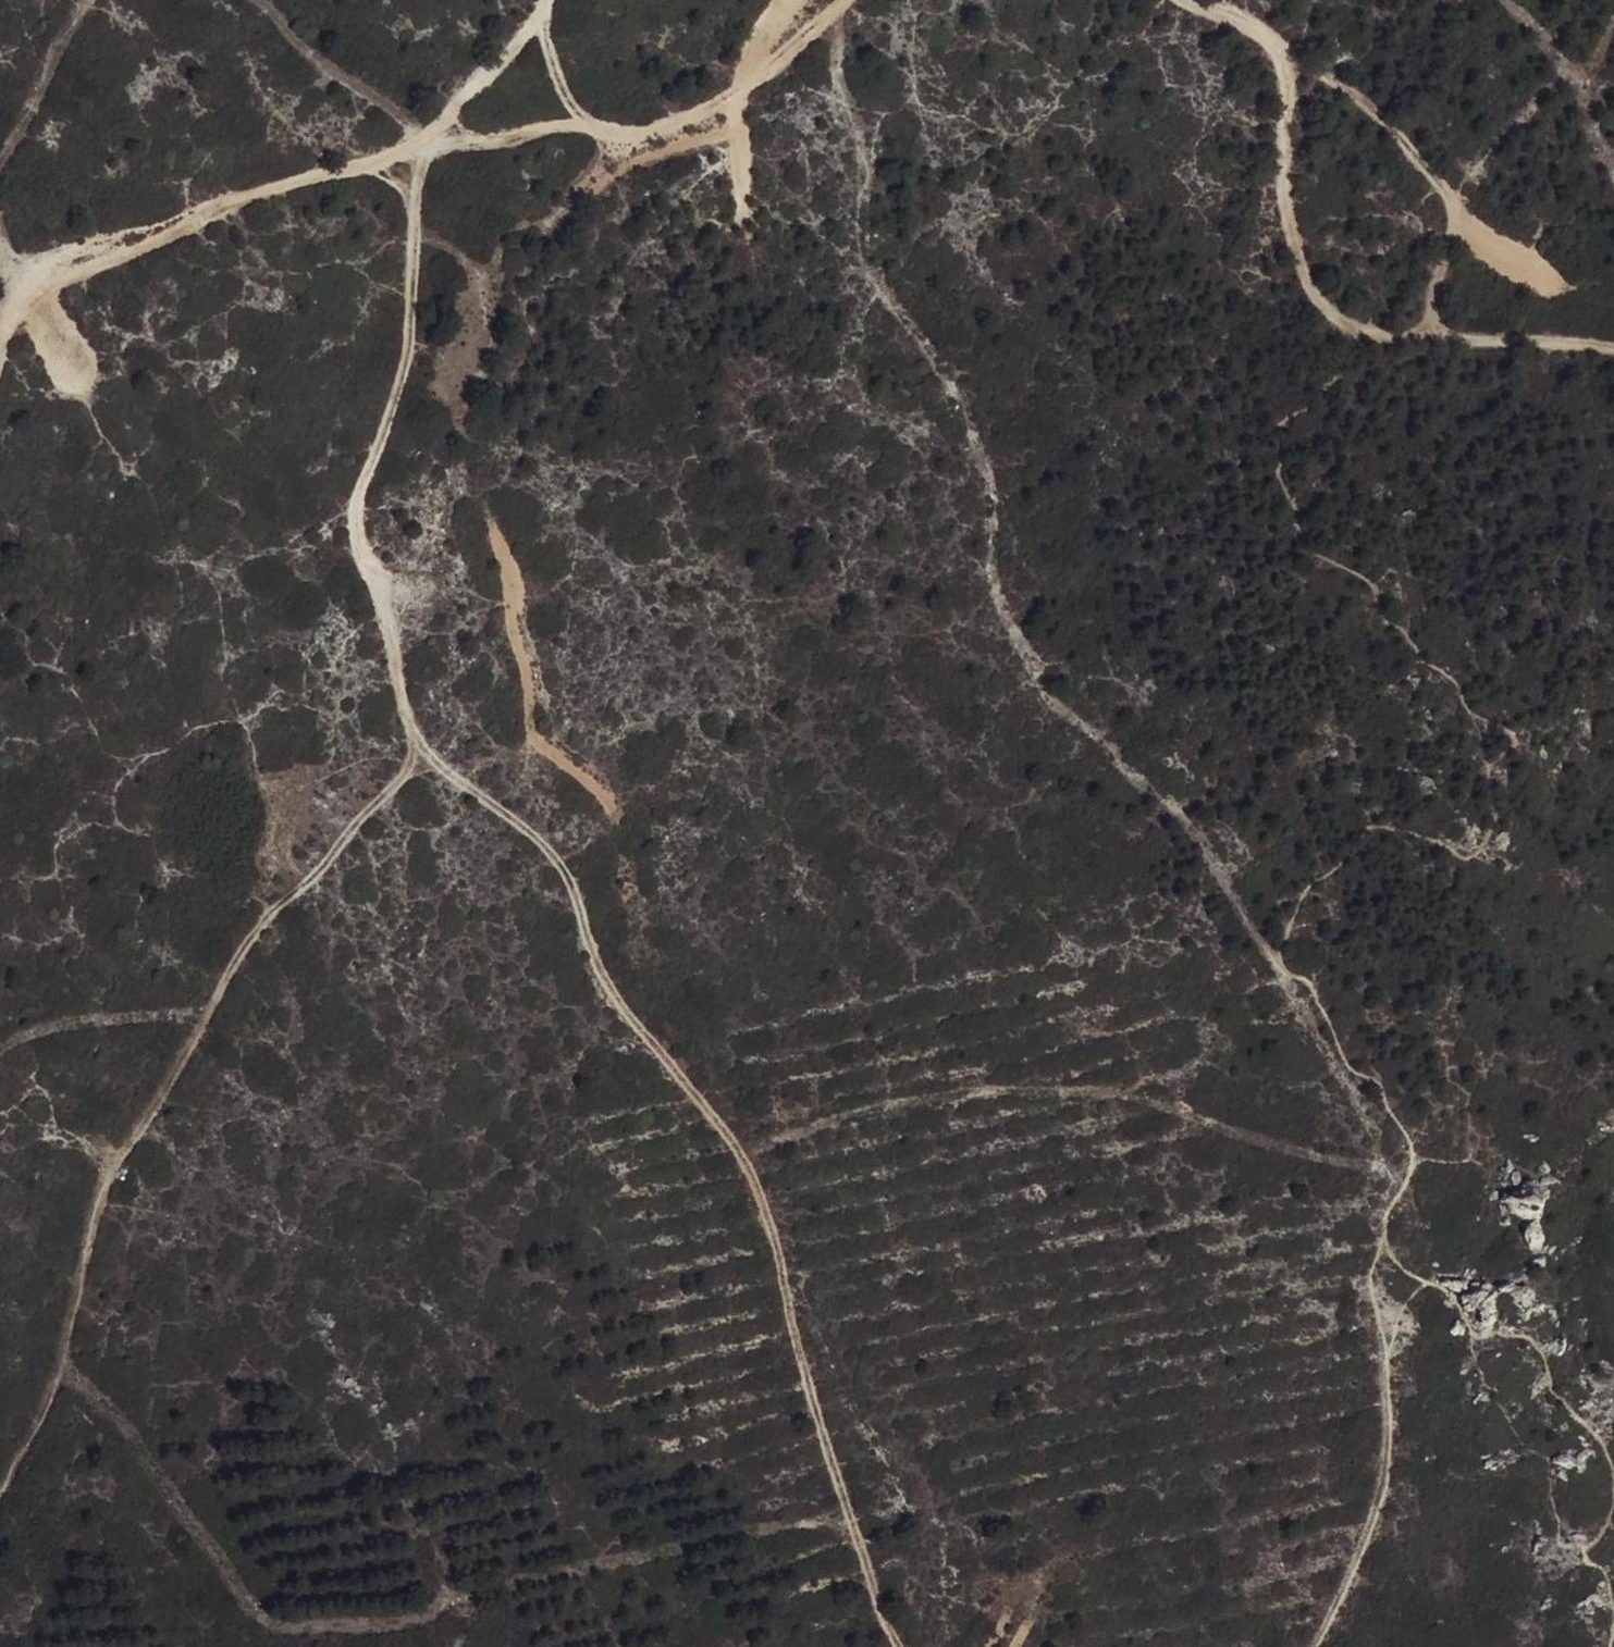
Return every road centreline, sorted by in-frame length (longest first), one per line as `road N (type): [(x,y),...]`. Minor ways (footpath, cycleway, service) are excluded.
road 1 (track): [(417,143),(406,339),(389,411),(351,505),(350,531),(383,598),(395,697),(432,760),(549,848),(626,1011),(757,1195),(826,1462),(896,1646)]
road 2 (track): [(0,345),(21,290),(247,187),(417,143),(534,0)]
road 3 (track): [(1205,0),(1246,15),(1275,43),(1288,98),(1286,230),(1315,302),(1377,341),(1563,334),(1613,346)]
road 4 (track): [(417,143),(689,115),(766,68),(845,0)]
road 5 (track): [(1311,1646),(1383,1487),(1386,1251)]
road 6 (track): [(261,0),(312,51),(426,132)]
road 7 (track): [(96,0),(58,49),(0,165)]
road 8 (track): [(544,0),(554,67),(593,126)]

